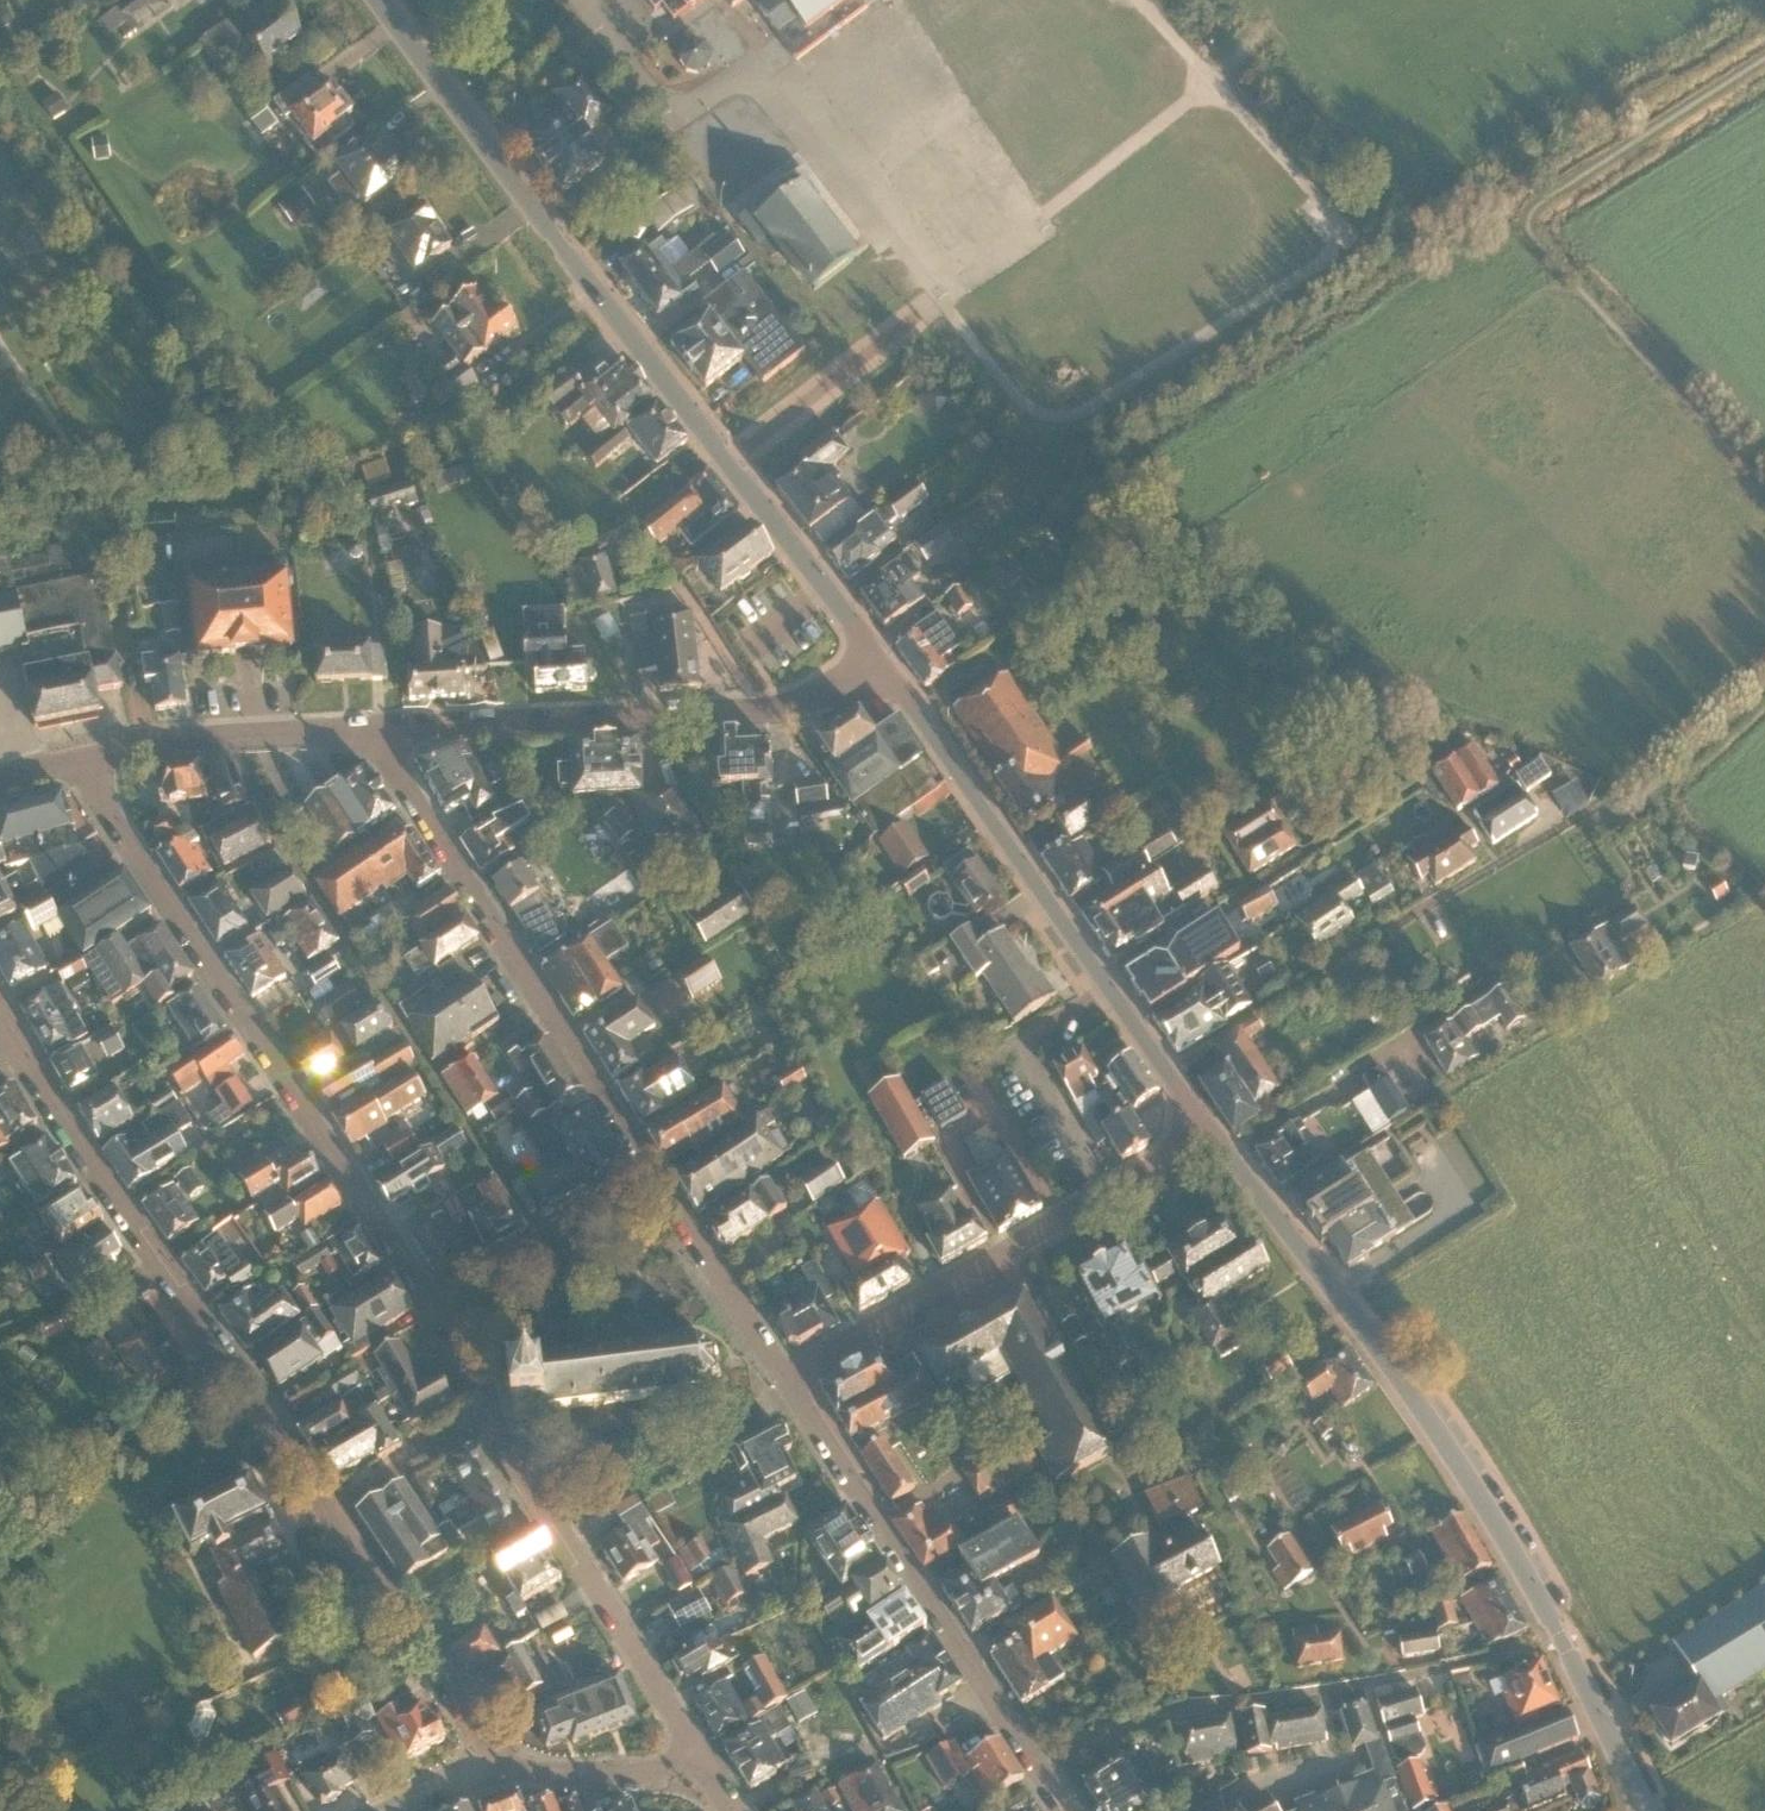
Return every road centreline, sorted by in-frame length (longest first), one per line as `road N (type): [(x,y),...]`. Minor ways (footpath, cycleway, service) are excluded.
road 1 (tertiary): [(881,662),(385,0)]
road 2 (unclassified): [(1645,1810),(1625,1753),(1536,1589),(1430,1419),(1209,1132)]
road 3 (residential): [(493,1419),(424,1291),(76,761)]
road 4 (residential): [(785,1377),(648,1177),(369,730)]
road 5 (residential): [(334,1512),(113,1197),(0,1012)]
road 6 (tertiary): [(369,730),(816,705),(881,662)]
road 7 (residential): [(1164,1069),(1609,798)]
road 8 (residential): [(1063,1810),(785,1377)]
road 9 (residential): [(785,1377),(1209,1132)]
road 10 (residential): [(695,1752),(493,1419)]
road 11 (unclassified): [(1101,982),(881,662)]
road 12 (residential): [(1101,982),(1424,778)]
road 13 (tertiary): [(76,761),(151,744),(369,730)]
road 14 (residential): [(497,1757),(334,1512)]
road 15 (residential): [(695,1752),(637,1774),(546,1775),(497,1757)]
road 16 (track): [(1252,0),(1387,149)]
road 17 (residential): [(334,1512),(493,1419)]
road 18 (residential): [(497,1757),(388,1810)]

